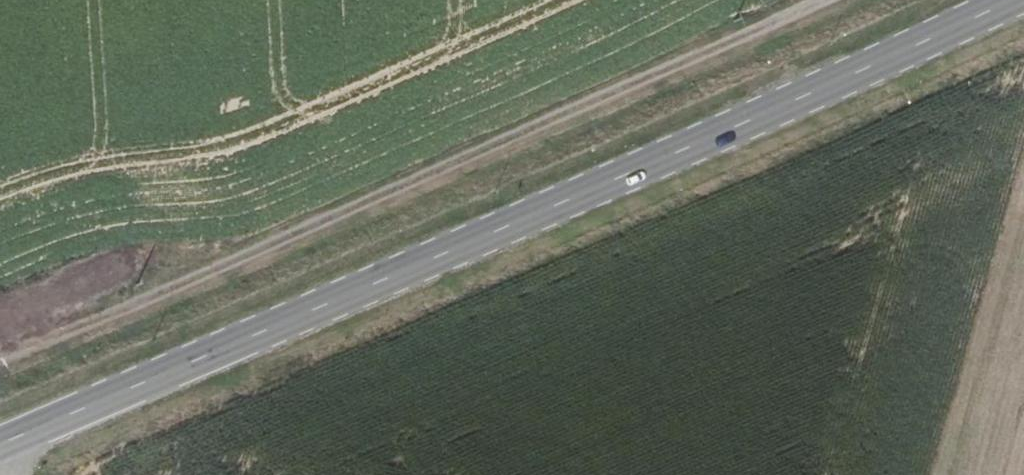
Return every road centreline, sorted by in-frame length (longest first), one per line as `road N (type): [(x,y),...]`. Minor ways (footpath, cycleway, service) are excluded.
road 1 (secondary): [(0,445),(690,148),(1006,0)]
road 2 (track): [(0,359),(804,0)]

